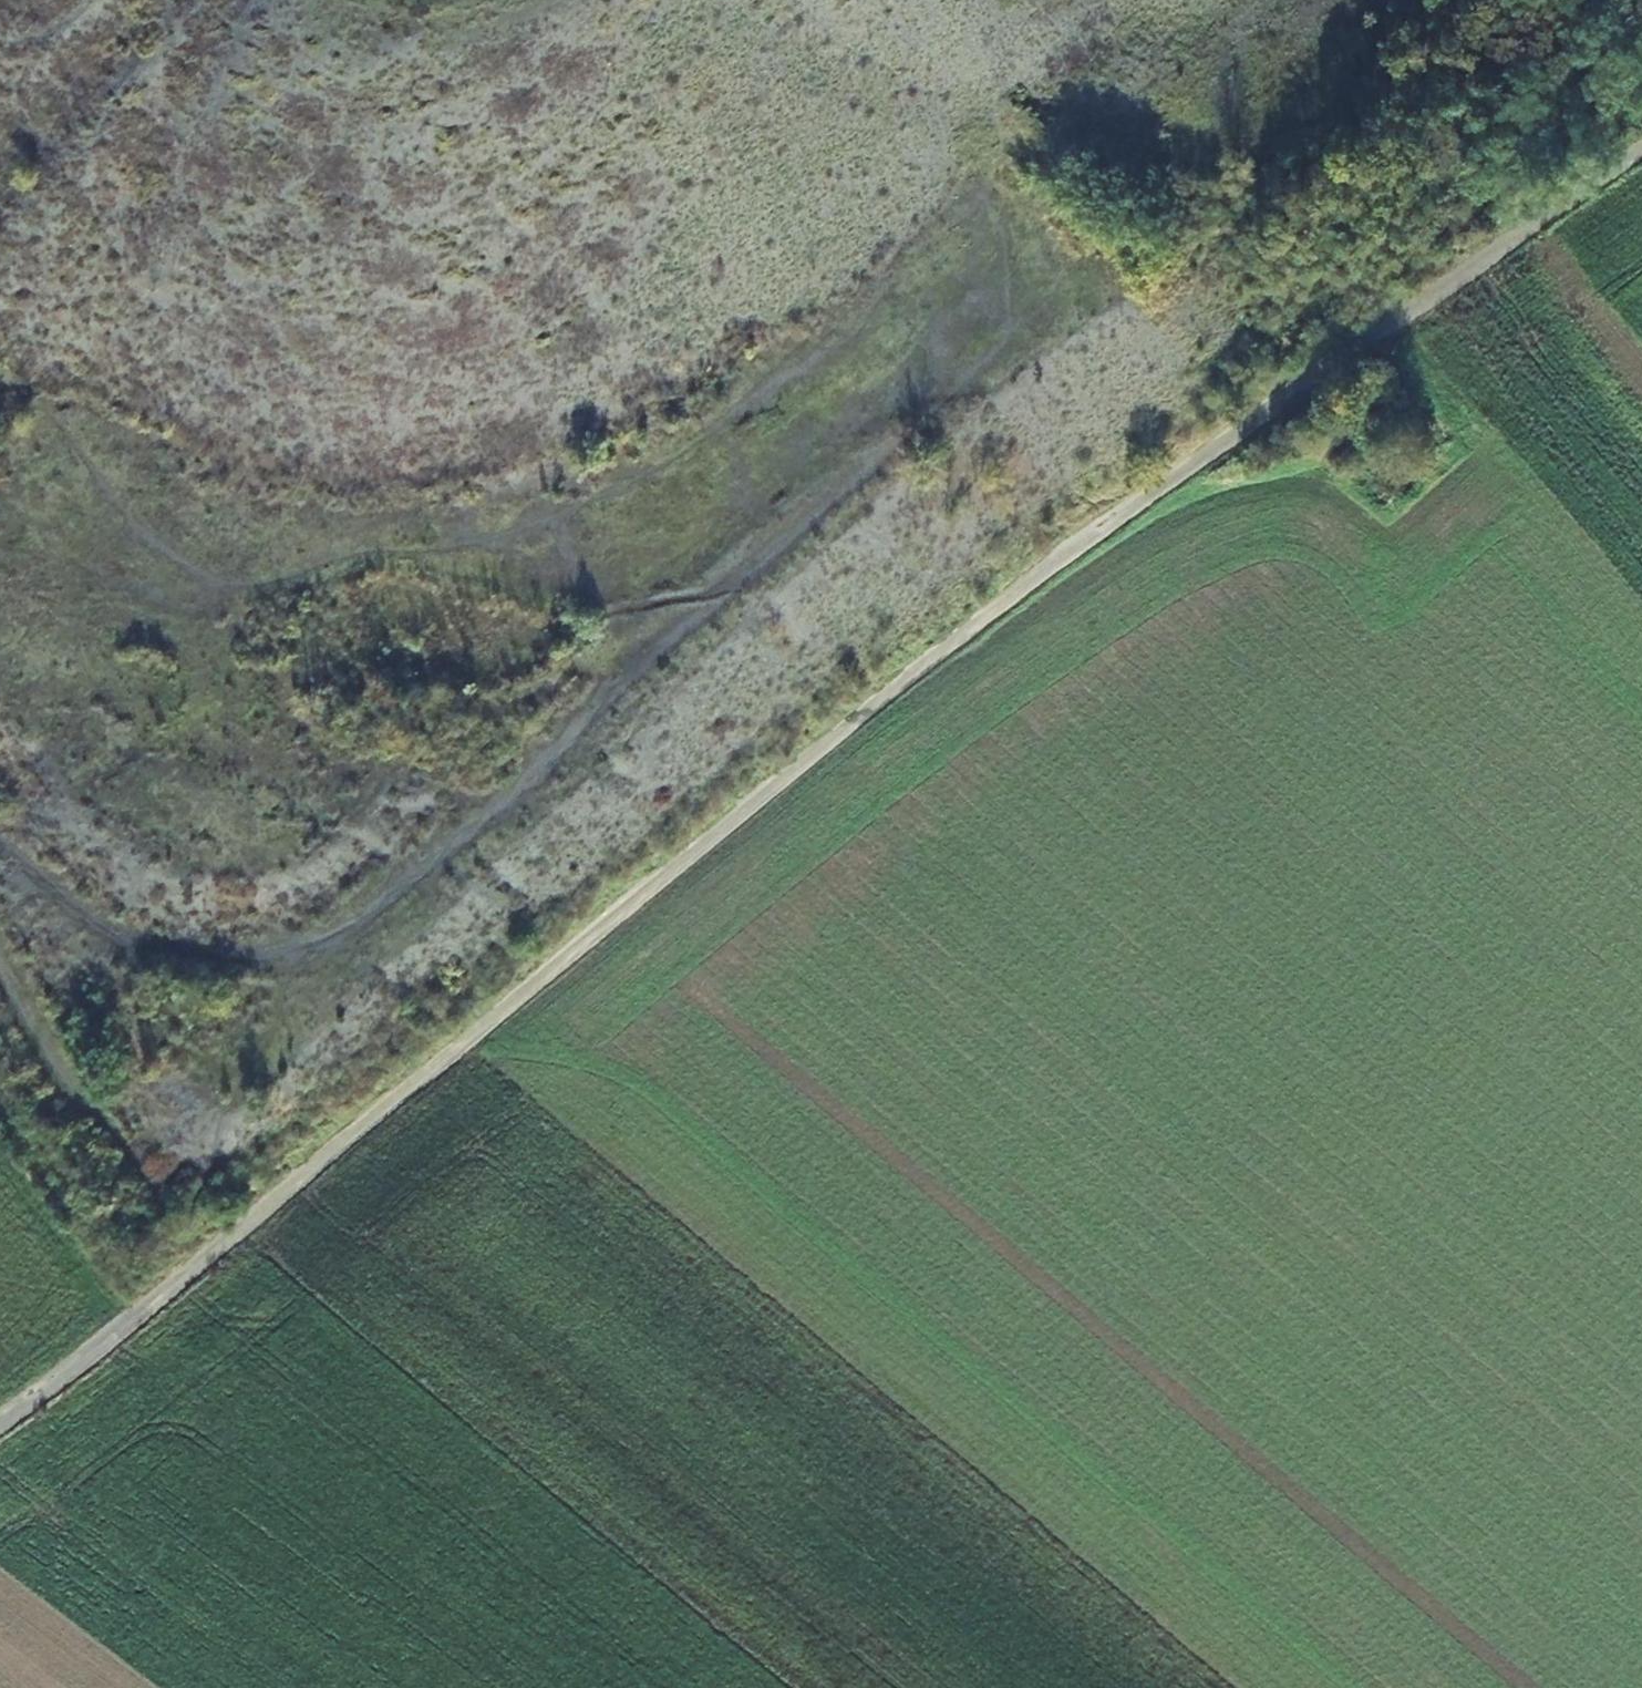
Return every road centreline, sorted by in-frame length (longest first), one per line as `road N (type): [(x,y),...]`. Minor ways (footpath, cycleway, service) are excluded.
road 1 (track): [(1641,154),(1390,323),(839,746),(0,1420)]

